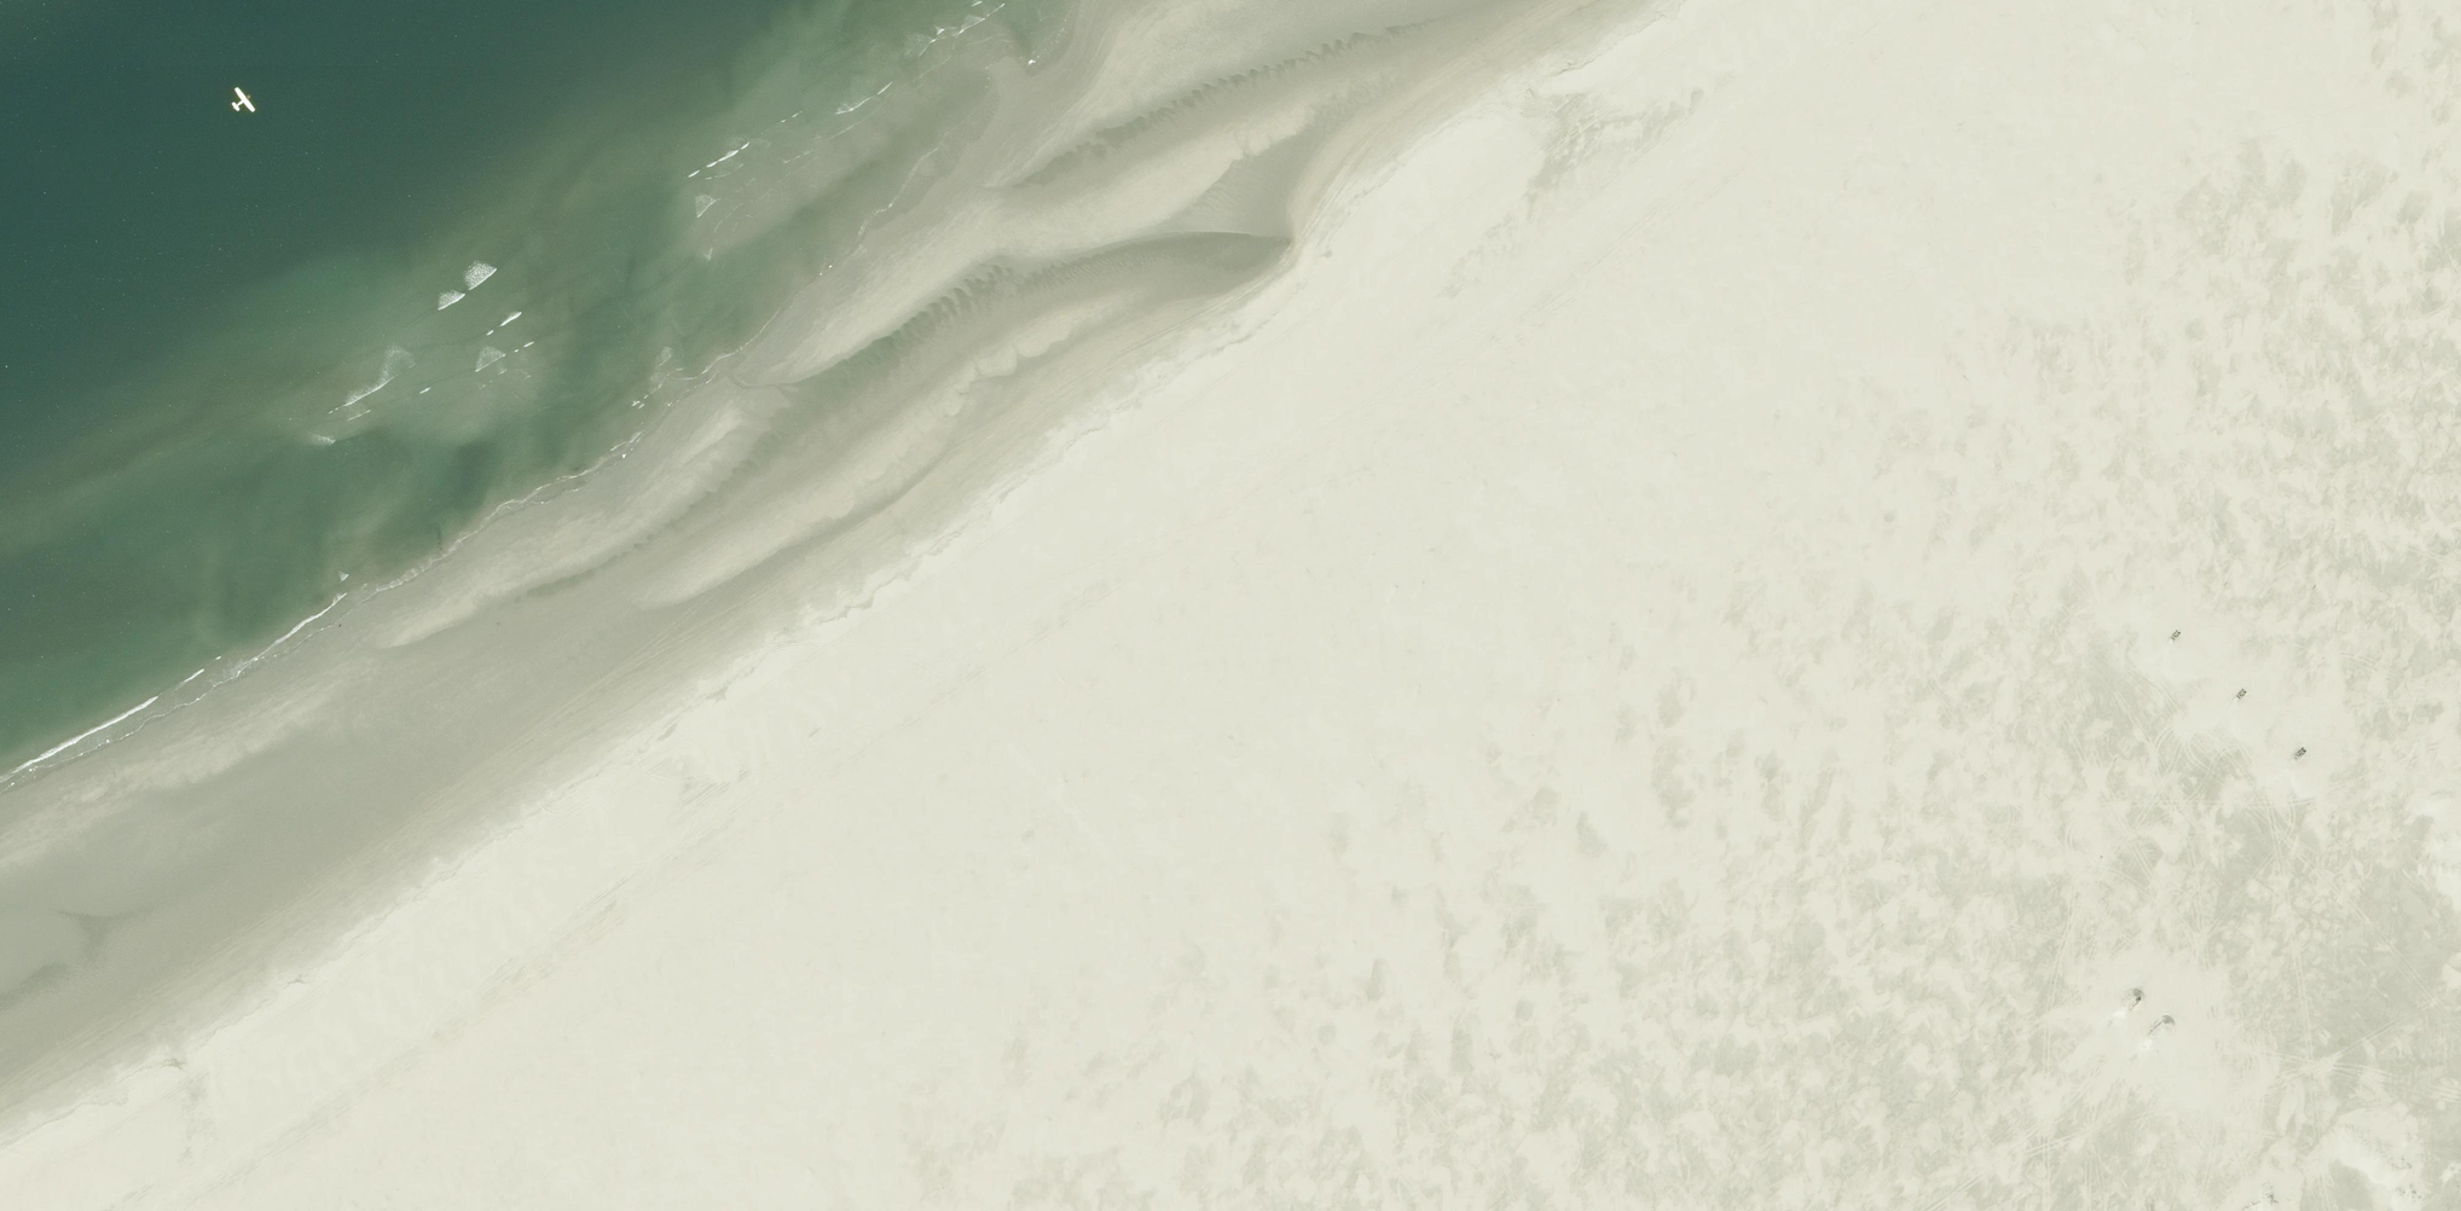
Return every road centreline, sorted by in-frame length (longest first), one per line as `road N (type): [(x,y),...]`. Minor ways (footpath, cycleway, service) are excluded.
road 1 (track): [(600,1210),(2175,0)]

